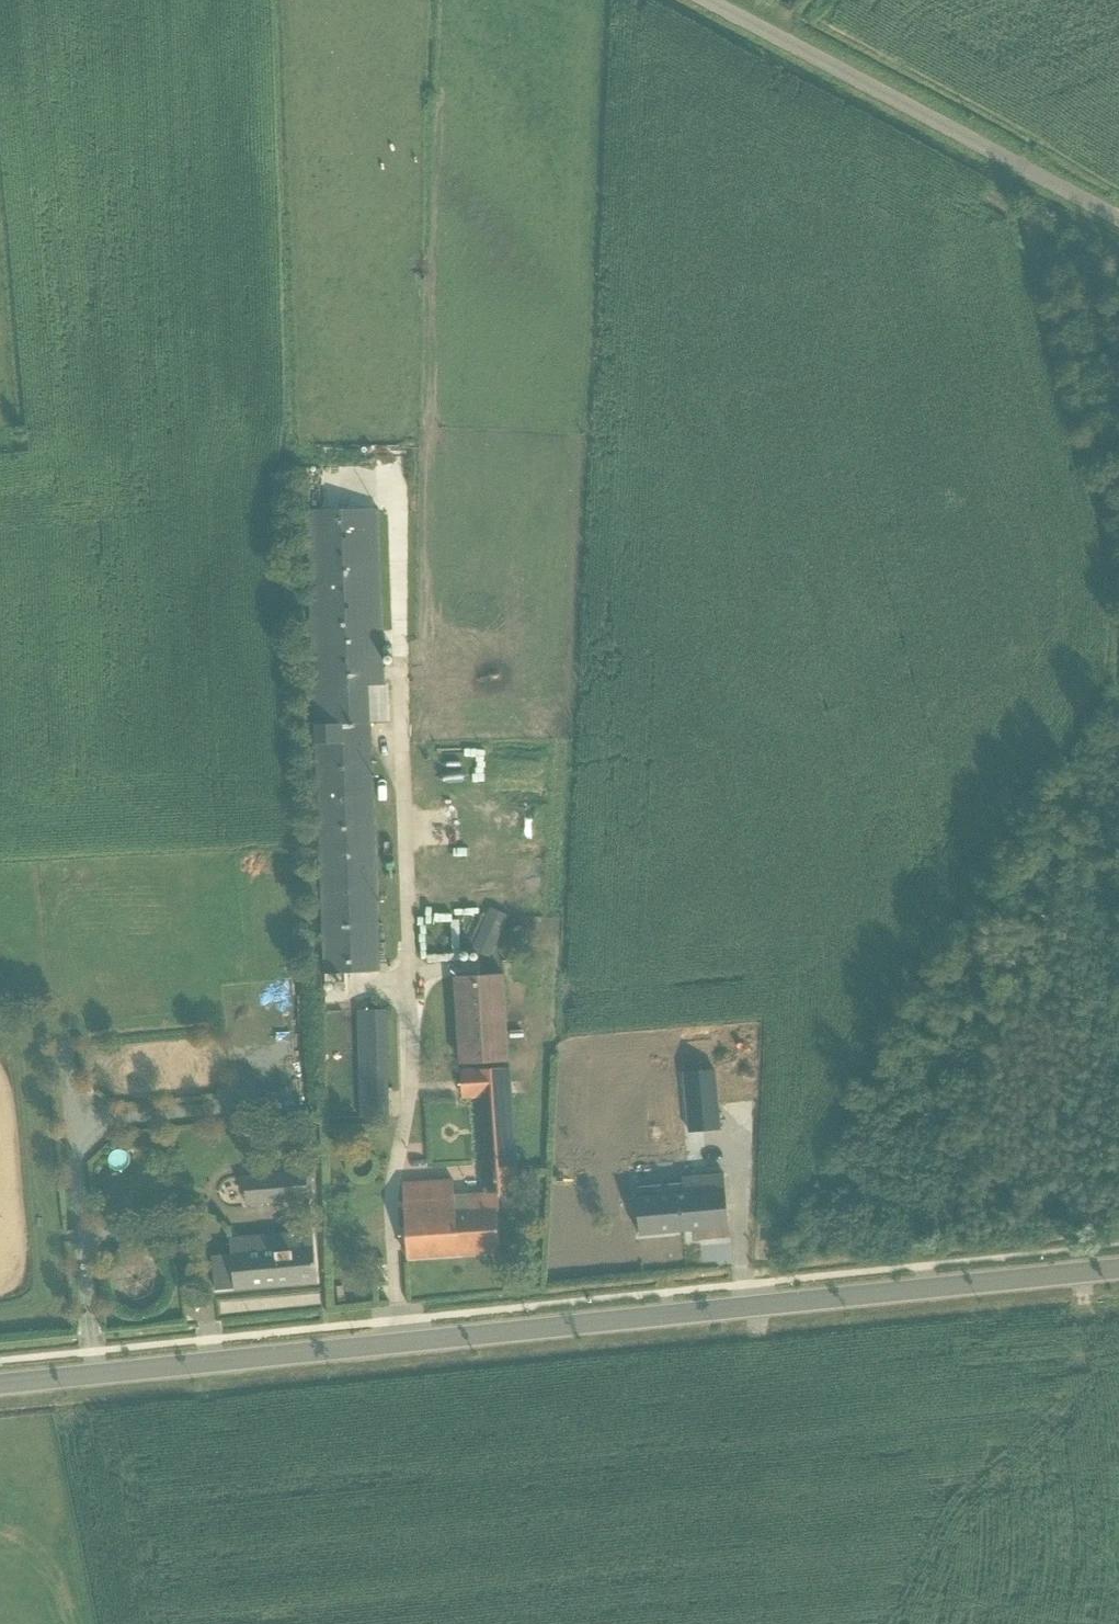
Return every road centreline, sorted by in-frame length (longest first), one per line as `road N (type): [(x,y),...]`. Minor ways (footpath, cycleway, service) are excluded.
road 1 (secondary): [(0,1384),(1118,1270)]
road 2 (unclassified): [(1118,219),(706,0)]

